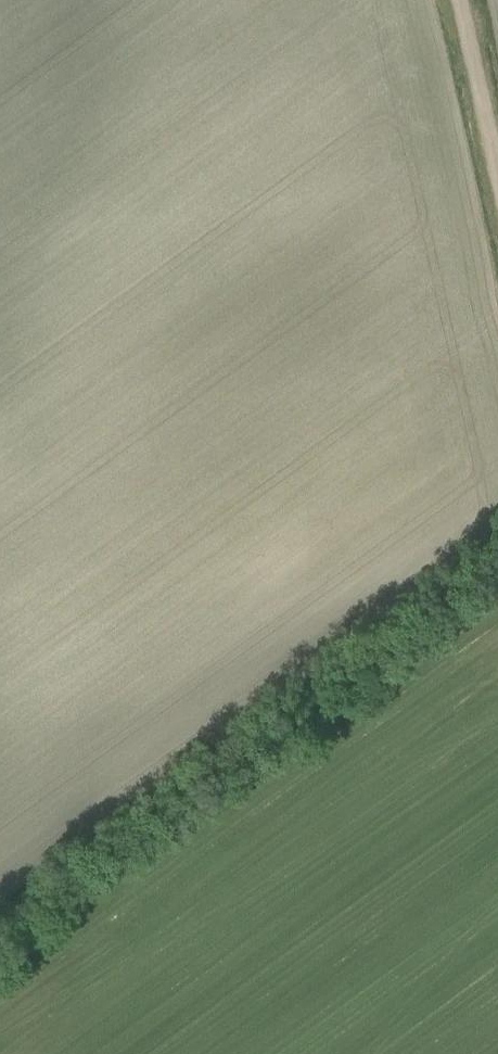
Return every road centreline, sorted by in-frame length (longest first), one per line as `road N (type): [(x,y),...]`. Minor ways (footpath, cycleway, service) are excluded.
road 1 (track): [(455,0),(497,182)]

